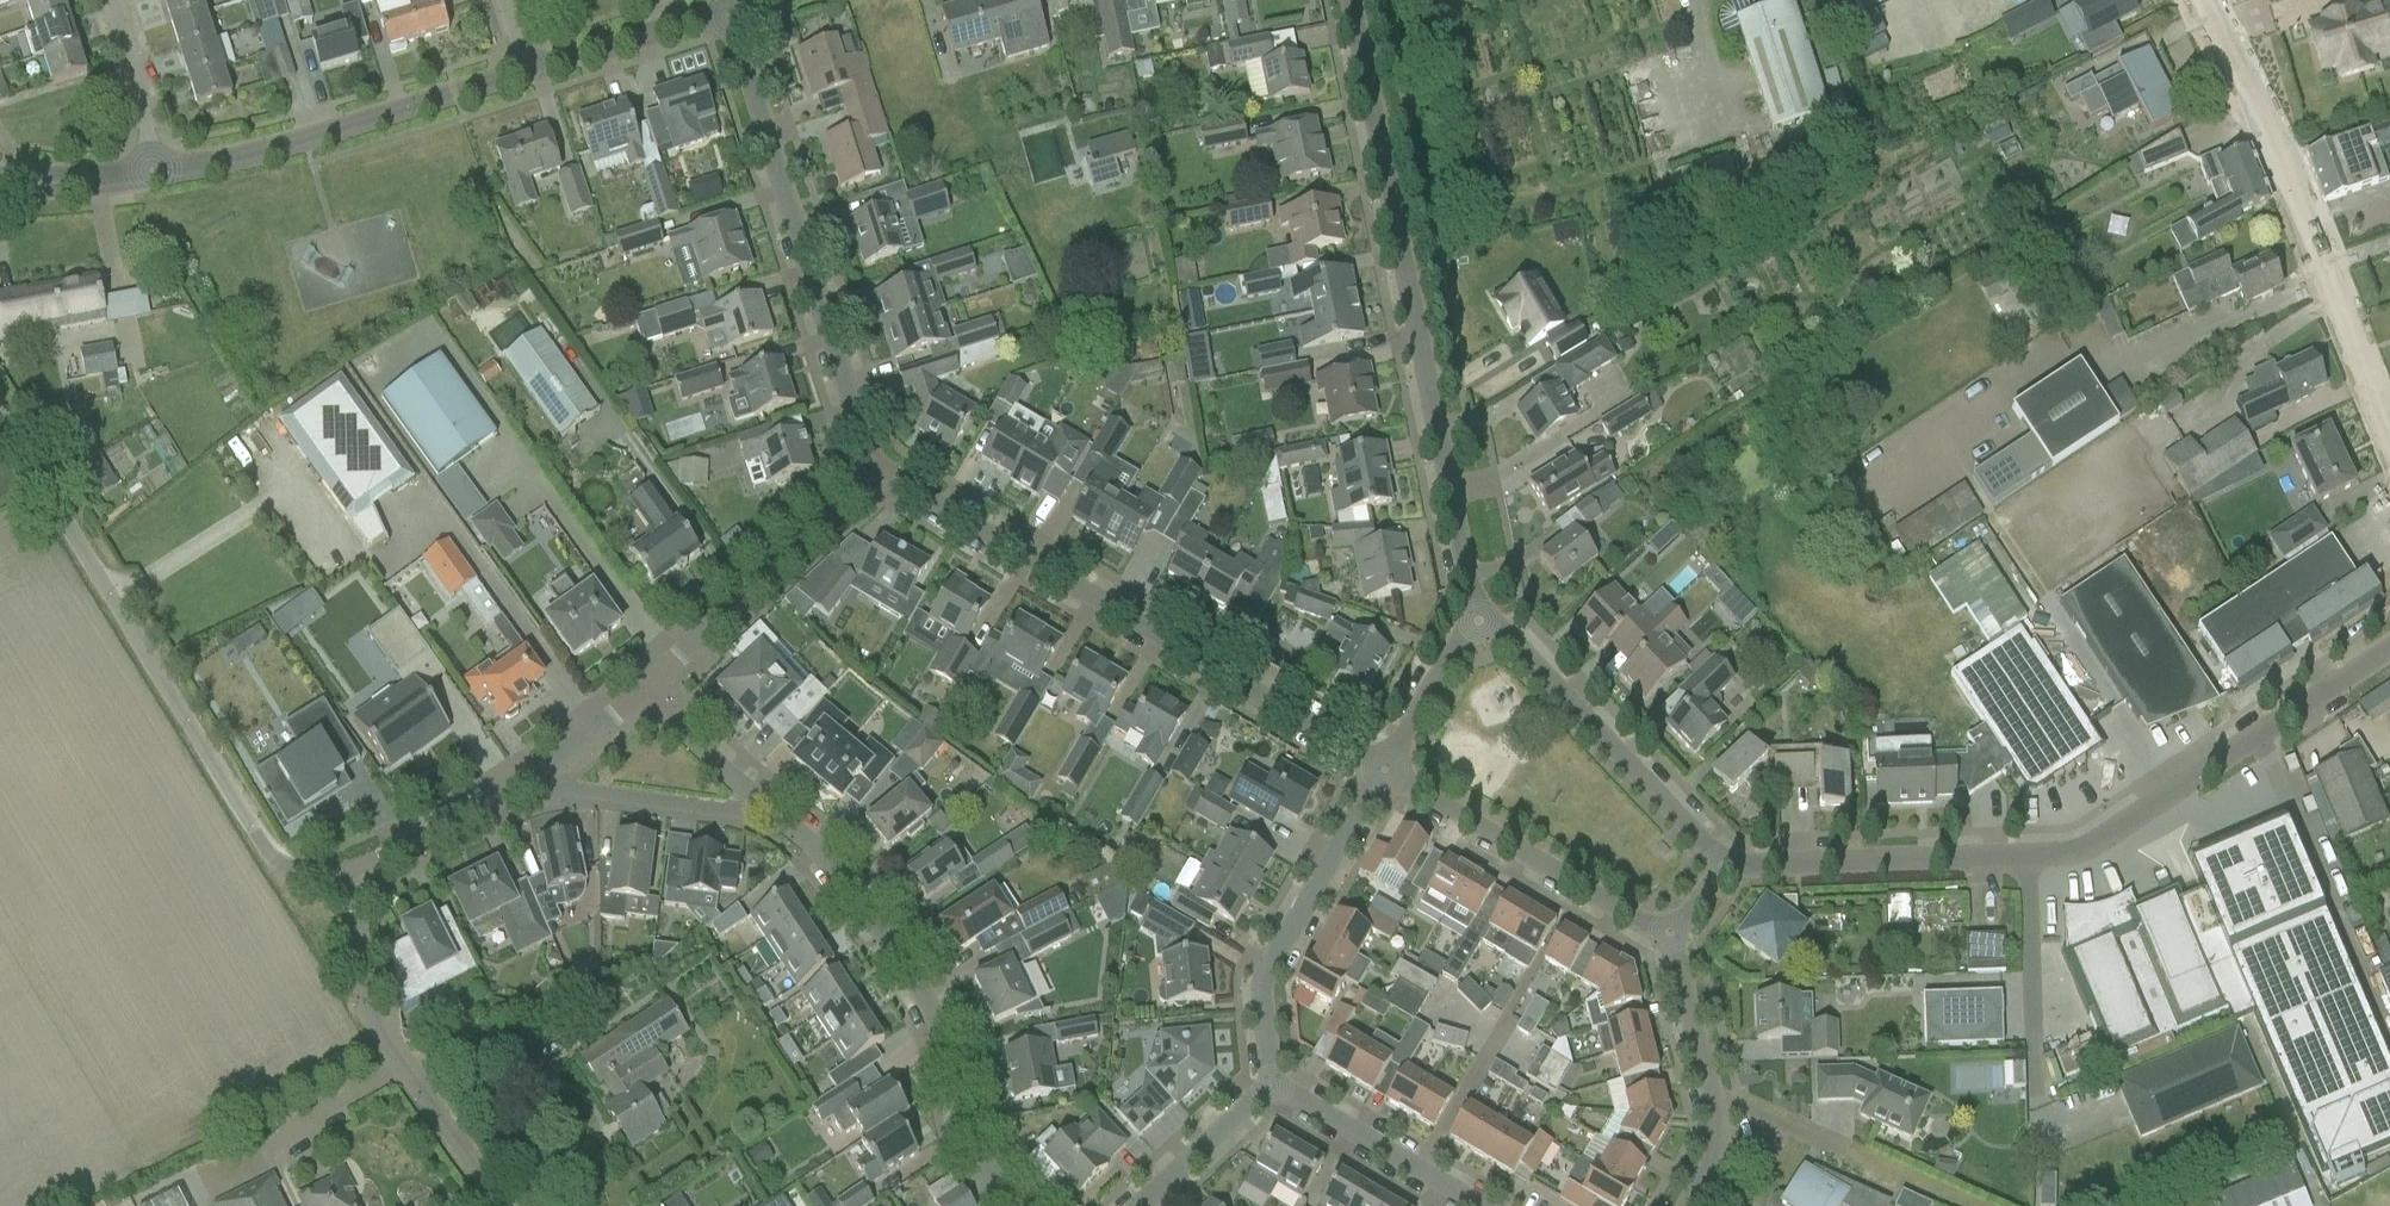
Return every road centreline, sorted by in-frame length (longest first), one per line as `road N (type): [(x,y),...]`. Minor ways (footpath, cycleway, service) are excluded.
road 1 (residential): [(1476,618),(1348,0)]
road 2 (residential): [(349,870),(288,867),(257,839),(0,421)]
road 3 (residential): [(1382,772),(873,477)]
road 4 (residential): [(873,477),(725,9)]
road 5 (residential): [(1010,1205),(970,1144),(933,1015),(889,941),(835,870),(756,800)]
road 6 (tertiary): [(2389,447),(2284,184),(2199,0)]
road 7 (residential): [(2389,648),(2074,858),(2027,860)]
road 8 (tertiary): [(154,174),(273,150),(523,70)]
road 9 (residential): [(501,1205),(363,1014),(349,870)]
road 10 (residential): [(1721,867),(1476,618)]
road 11 (residential): [(1271,1084),(1261,982),(1382,772)]
road 12 (residential): [(1670,940),(1382,772)]
road 13 (residential): [(647,691),(873,477)]
road 14 (residential): [(2027,860),(1721,867)]
road 15 (residential): [(1686,1205),(1715,1155),(1670,940)]
road 16 (residential): [(2037,1123),(2027,860)]
road 17 (residential): [(1480,1205),(1271,1084)]
road 18 (residential): [(532,785),(734,811),(756,800)]
road 19 (tertiary): [(523,70),(725,9)]
road 20 (residential): [(349,870),(532,785)]
road 21 (residential): [(1382,772),(1476,618)]
road 22 (residential): [(154,174),(110,0)]
road 23 (residential): [(1140,1205),(1271,1084)]
road 24 (residential): [(756,800),(647,691)]
road 25 (tertiary): [(0,176),(154,174)]
road 26 (residential): [(532,785),(647,691)]

